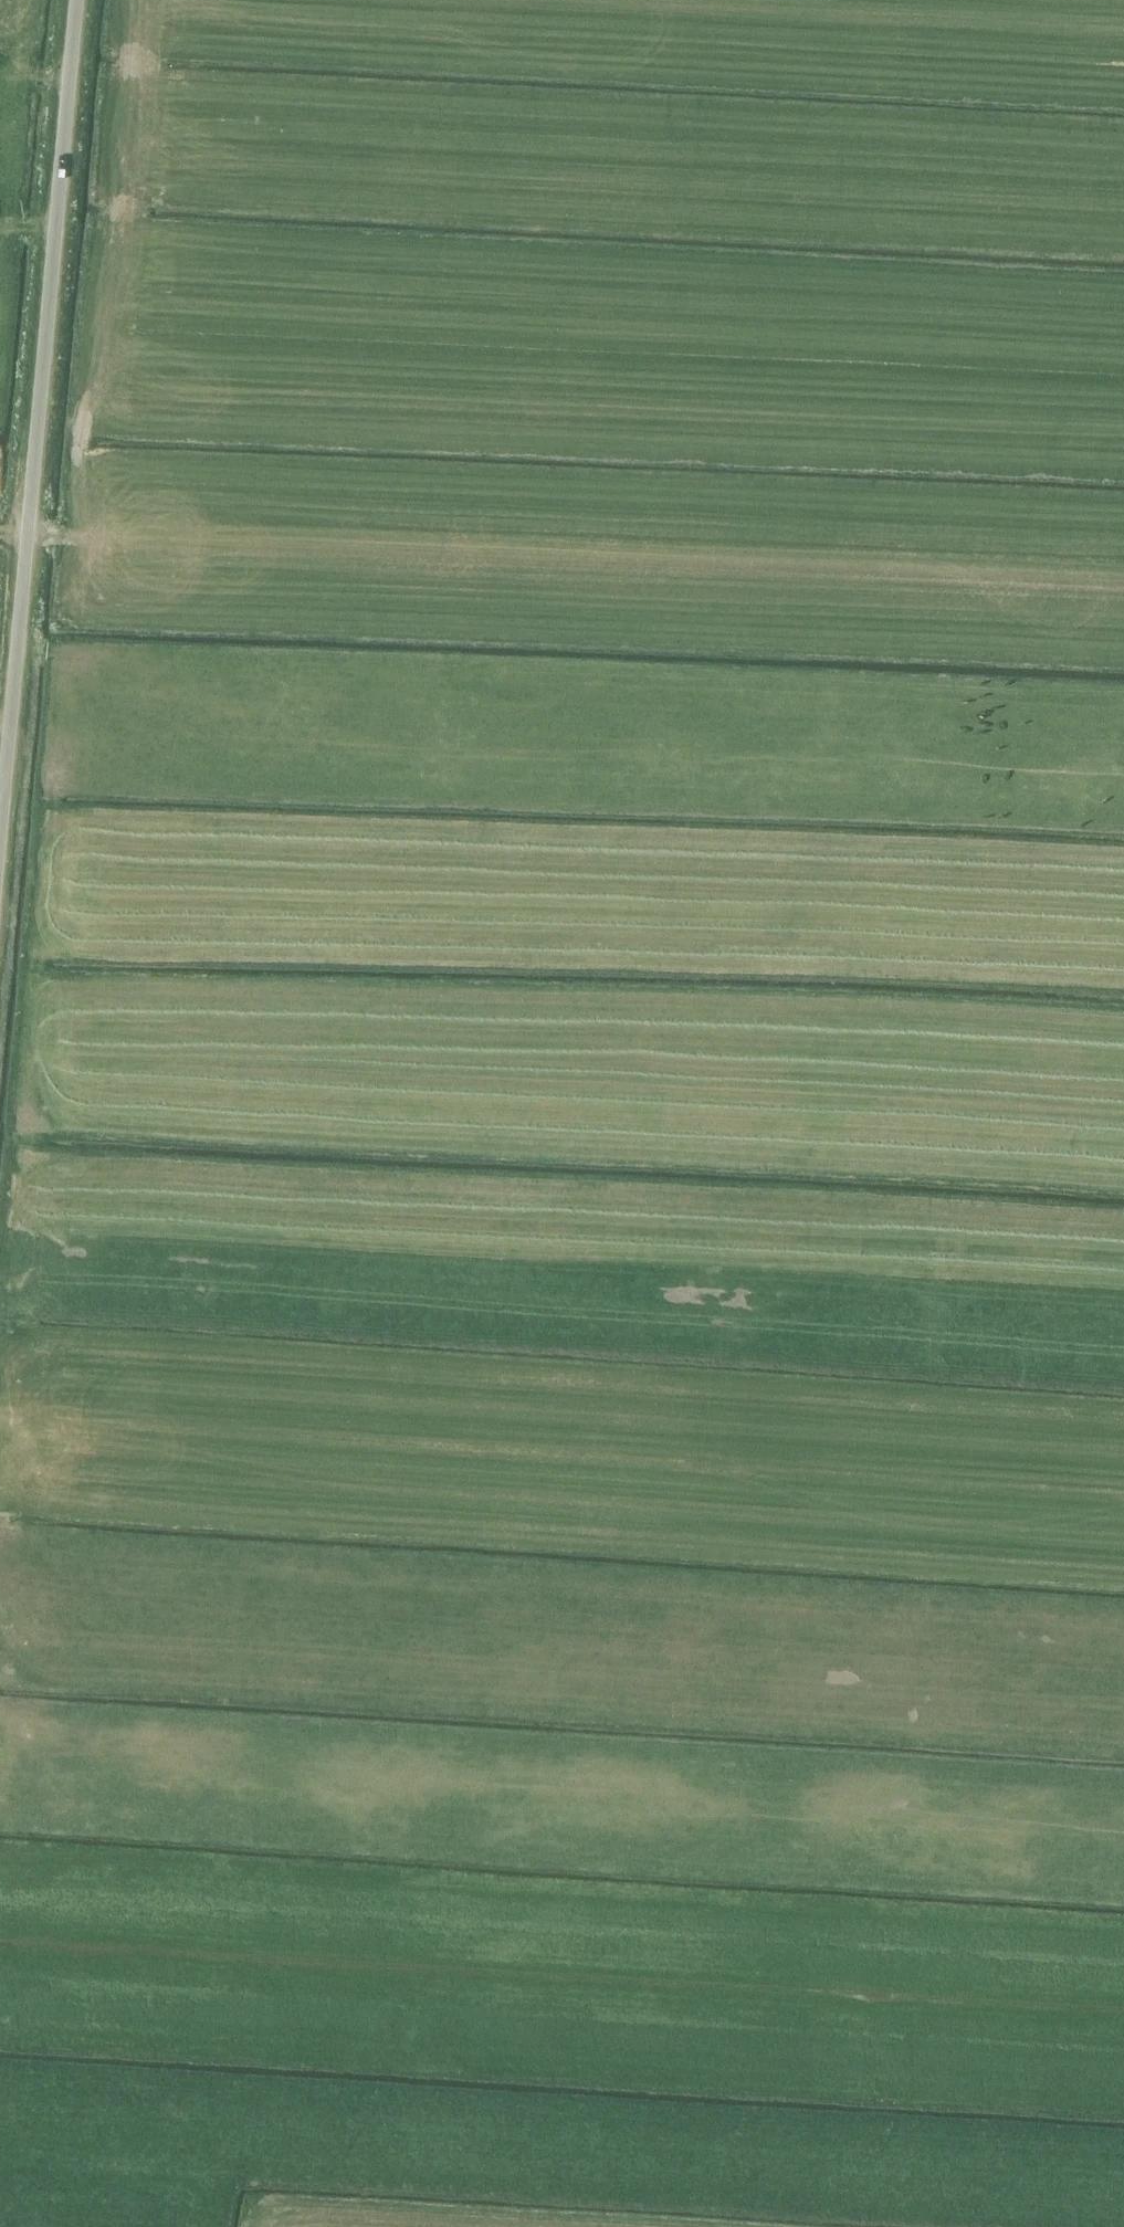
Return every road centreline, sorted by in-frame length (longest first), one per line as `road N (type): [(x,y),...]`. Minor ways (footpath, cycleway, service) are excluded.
road 1 (unclassified): [(0,853),(80,0)]

